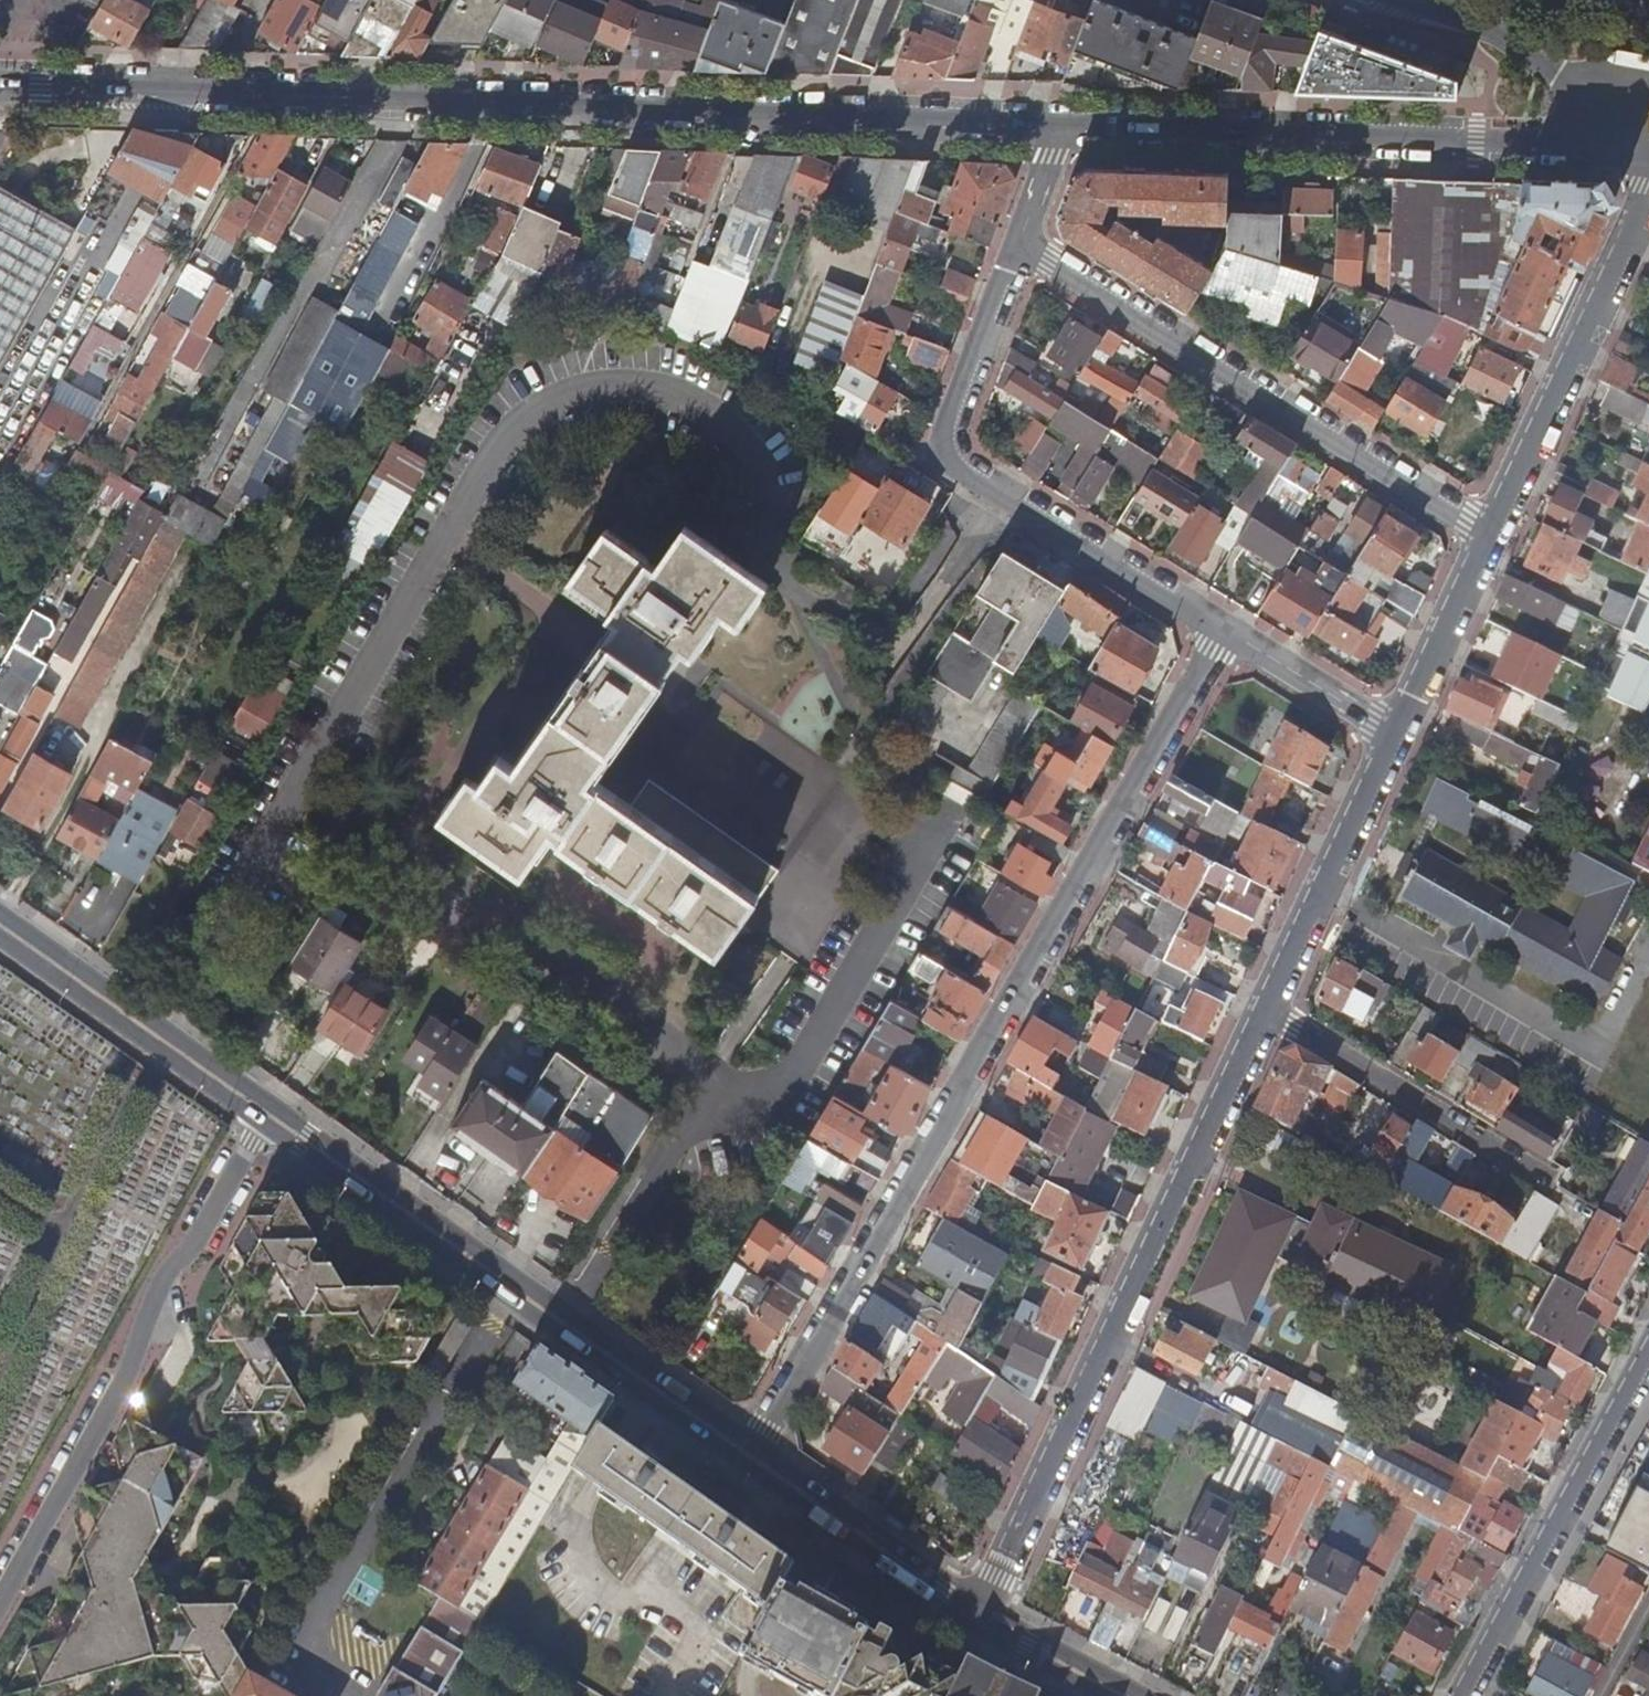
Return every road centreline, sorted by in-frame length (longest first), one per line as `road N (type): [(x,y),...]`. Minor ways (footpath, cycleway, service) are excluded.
road 1 (residential): [(1060,127),(0,91)]
road 2 (residential): [(751,1458),(1223,630)]
road 3 (residential): [(1265,1015),(977,1618)]
road 4 (secondary): [(751,1458),(273,1119)]
road 5 (residential): [(1626,108),(1522,146),(1060,127)]
road 6 (residential): [(0,1614),(131,1361),(158,1290),(211,1229),(273,1119)]
road 7 (residential): [(1021,246),(1493,538)]
road 8 (residential): [(1223,630),(980,485),(947,455),(952,417),(1021,246)]
road 9 (residential): [(1462,1695),(1648,1348)]
road 10 (residential): [(1648,204),(1493,538)]
road 11 (secondary): [(273,1119),(0,928)]
road 12 (residential): [(1265,1015),(1541,1179)]
road 13 (residential): [(1397,737),(1265,1015)]
road 14 (secondary): [(977,1618),(751,1458)]
road 15 (residential): [(1387,0),(1490,37),(1626,108)]
road 16 (residential): [(1493,538),(1397,737)]
road 17 (residential): [(1397,737),(1223,630)]
road 18 (secondary): [(1123,1695),(977,1618)]
road 19 (residential): [(1060,127),(1021,246)]

